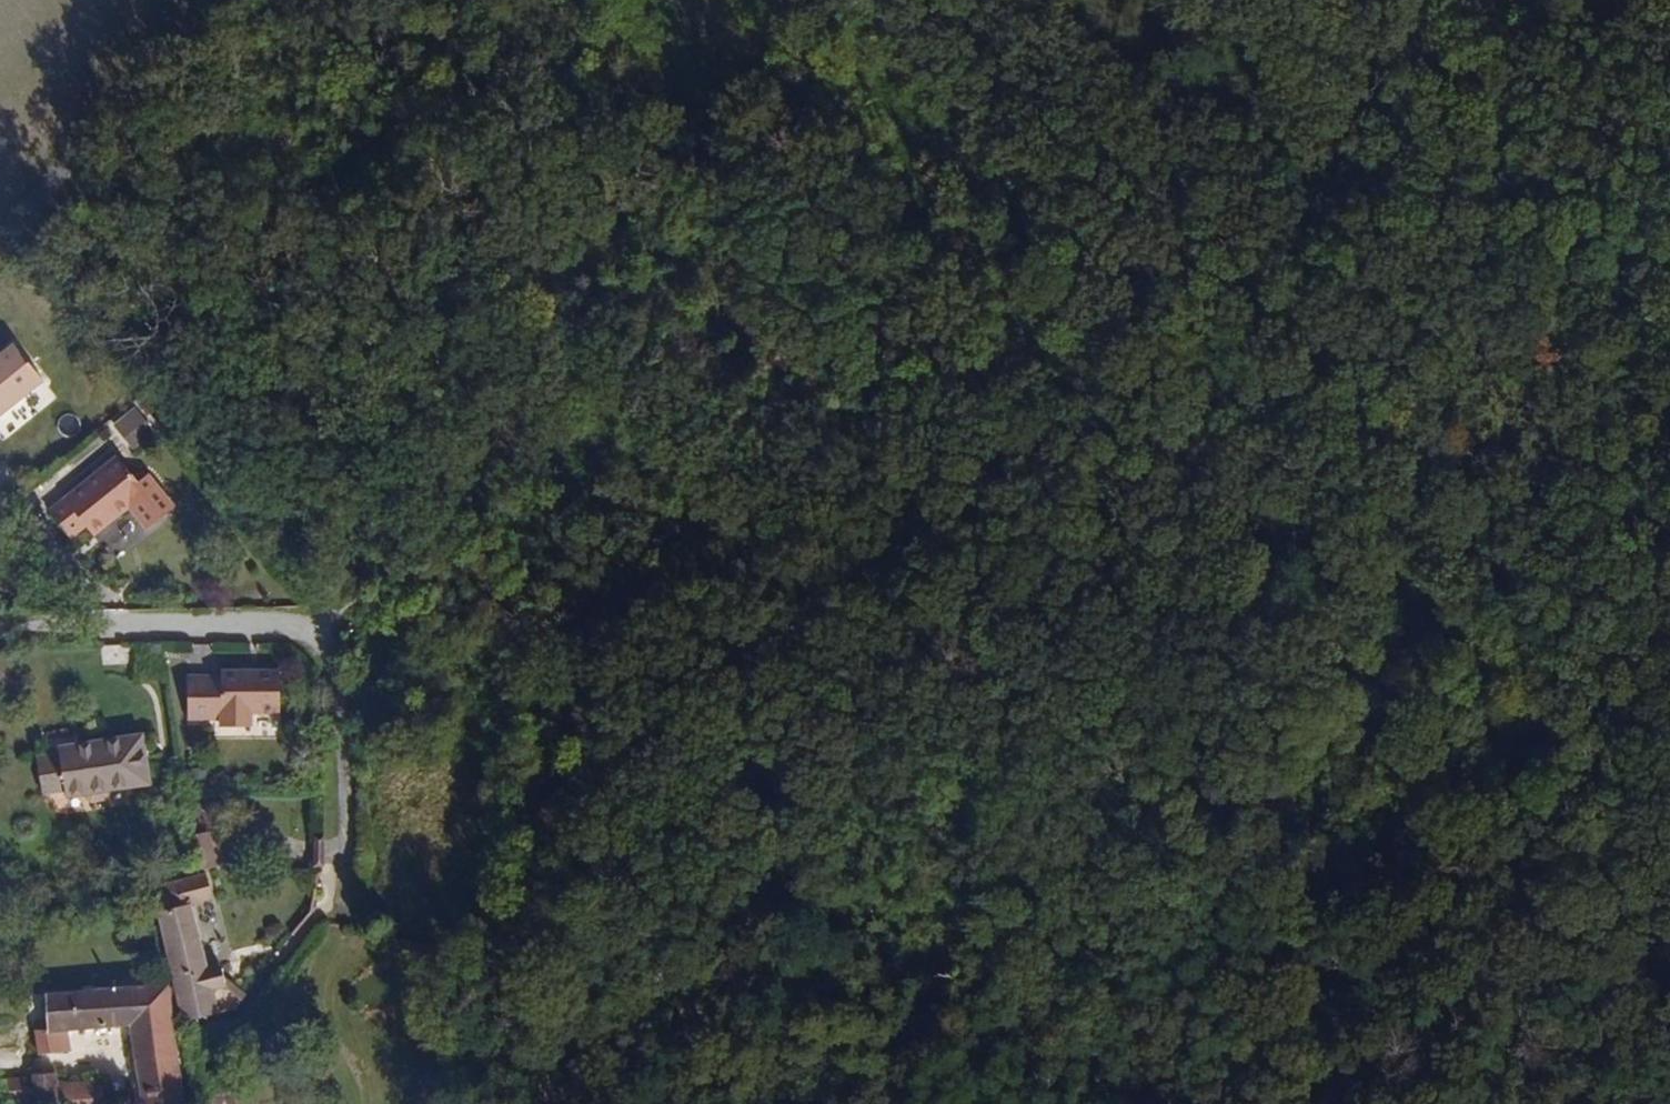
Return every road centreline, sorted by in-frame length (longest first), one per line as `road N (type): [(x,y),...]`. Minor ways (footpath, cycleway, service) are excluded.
road 1 (residential): [(0,628),(301,625),(339,641),(345,843)]
road 2 (unclassified): [(202,0),(0,248)]

